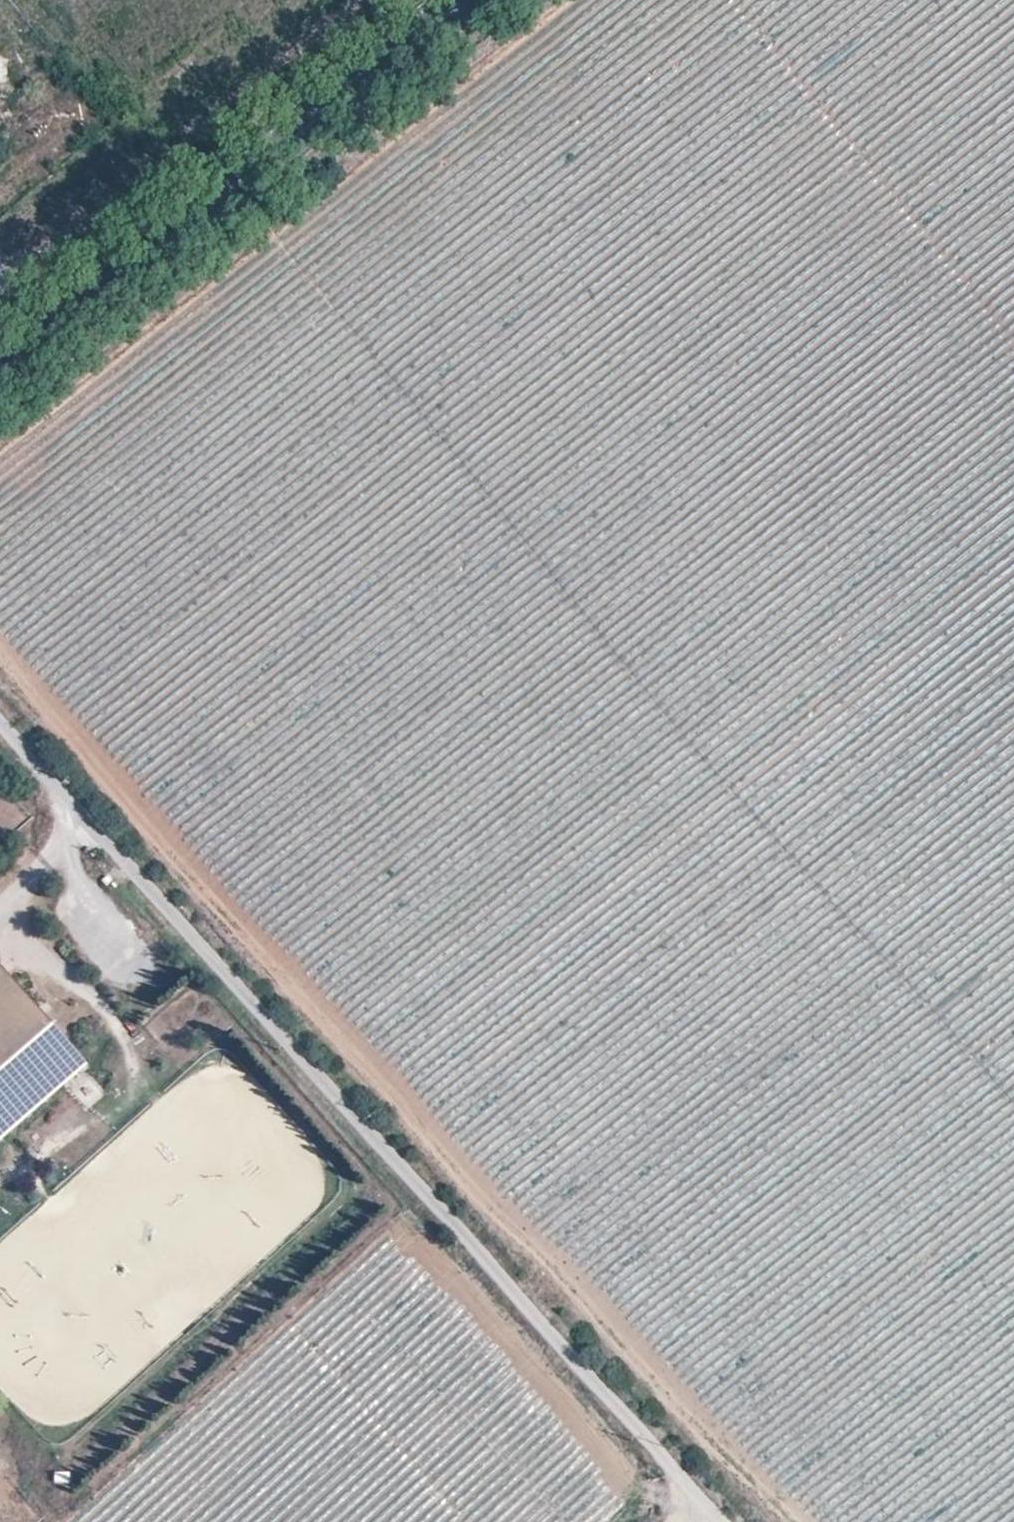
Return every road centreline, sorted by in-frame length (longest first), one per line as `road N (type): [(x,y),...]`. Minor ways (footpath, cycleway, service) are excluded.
road 1 (unclassified): [(0,717),(702,1501)]
road 2 (primary): [(477,0),(0,365)]

